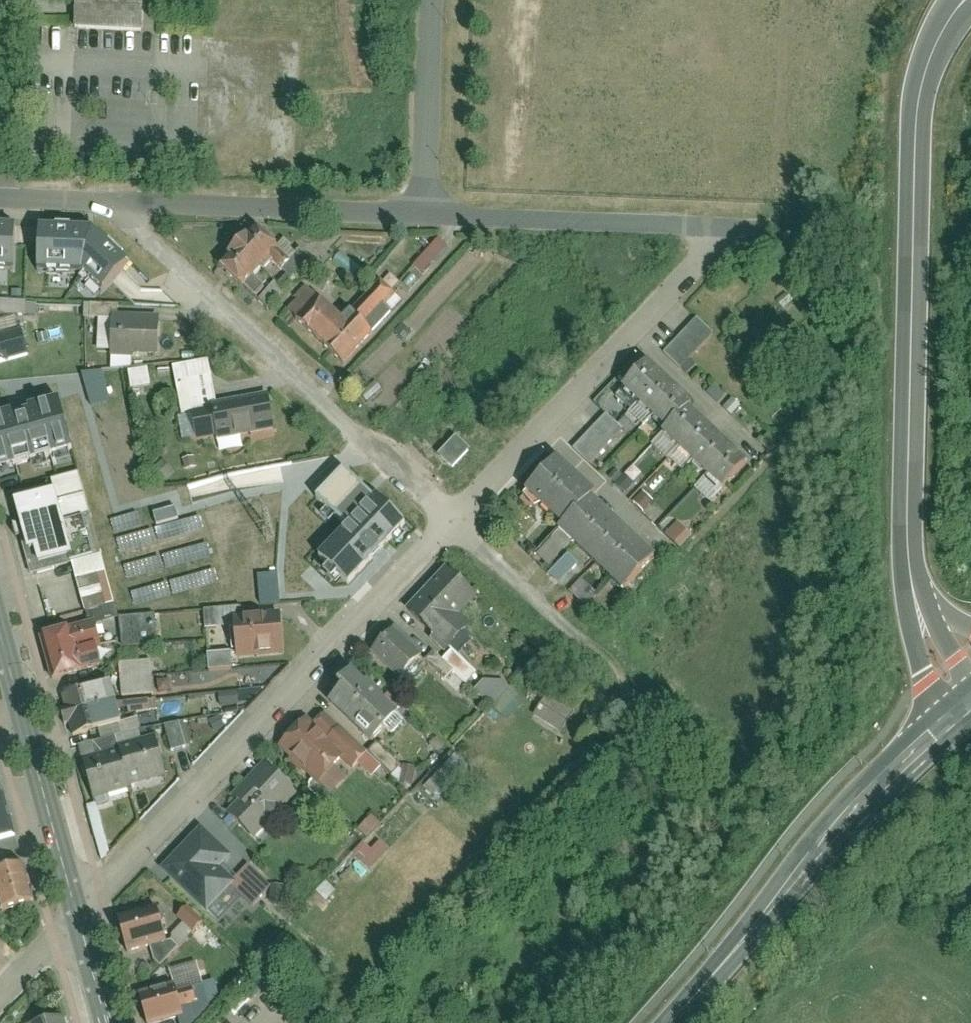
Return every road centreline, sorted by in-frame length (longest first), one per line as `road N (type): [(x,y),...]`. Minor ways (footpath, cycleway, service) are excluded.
road 1 (residential): [(422,215),(730,226),(452,519)]
road 2 (primary): [(912,582),(919,99),(933,44),(960,5)]
road 3 (residential): [(452,519),(80,915)]
road 4 (residential): [(110,202),(452,519)]
road 5 (tertiary): [(673,1022),(865,802),(969,707)]
road 6 (residential): [(110,202),(422,215)]
road 7 (tertiary): [(80,915),(0,622)]
road 8 (residential): [(422,215),(433,0)]
road 9 (unclassified): [(452,519),(574,634)]
road 10 (track): [(574,634),(617,672),(623,692),(604,733),(575,758)]
road 11 (primary): [(969,707),(925,627),(912,582)]

